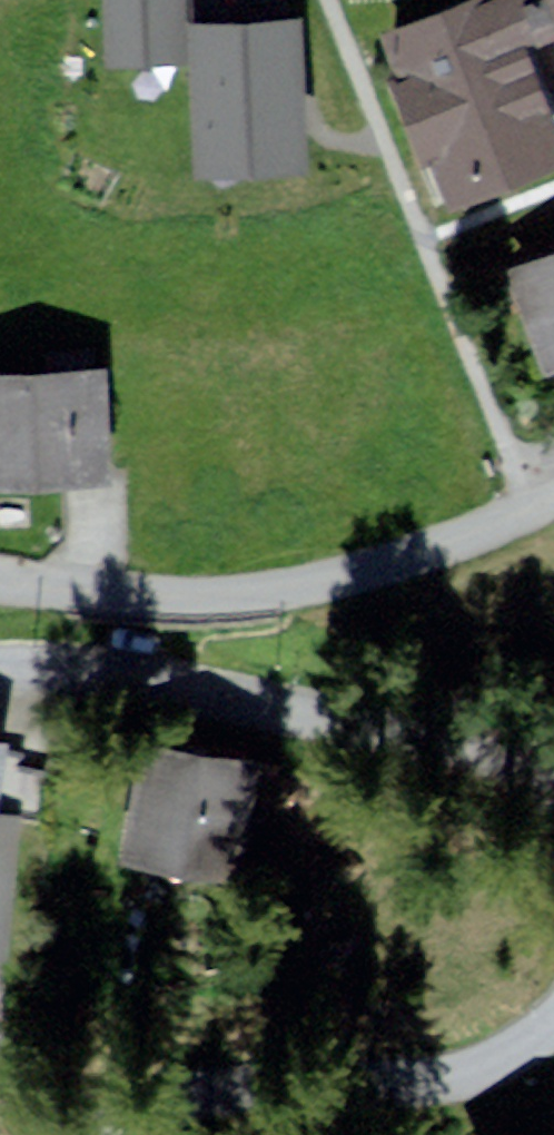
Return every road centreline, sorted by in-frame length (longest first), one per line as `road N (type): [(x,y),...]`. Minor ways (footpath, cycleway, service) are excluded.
road 1 (residential): [(553,503),(305,589),(137,597),(0,579)]
road 2 (residential): [(0,666),(191,681),(513,752),(553,774)]
road 3 (residential): [(553,1014),(534,1035),(429,1078),(242,1087),(184,1102),(136,1134)]

